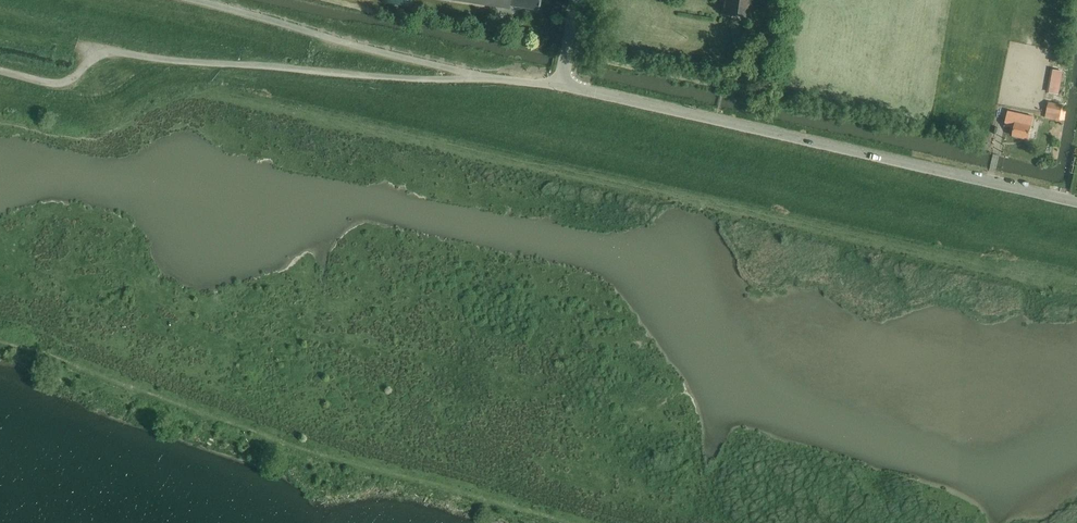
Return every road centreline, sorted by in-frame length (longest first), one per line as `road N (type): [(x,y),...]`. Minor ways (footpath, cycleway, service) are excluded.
road 1 (unclassified): [(1076,202),(560,87)]
road 2 (unclassified): [(479,76),(420,81),(114,52),(97,54),(63,83),(0,72)]
road 3 (unclassified): [(479,76),(190,0)]
road 4 (track): [(256,65),(241,54),(0,5)]

